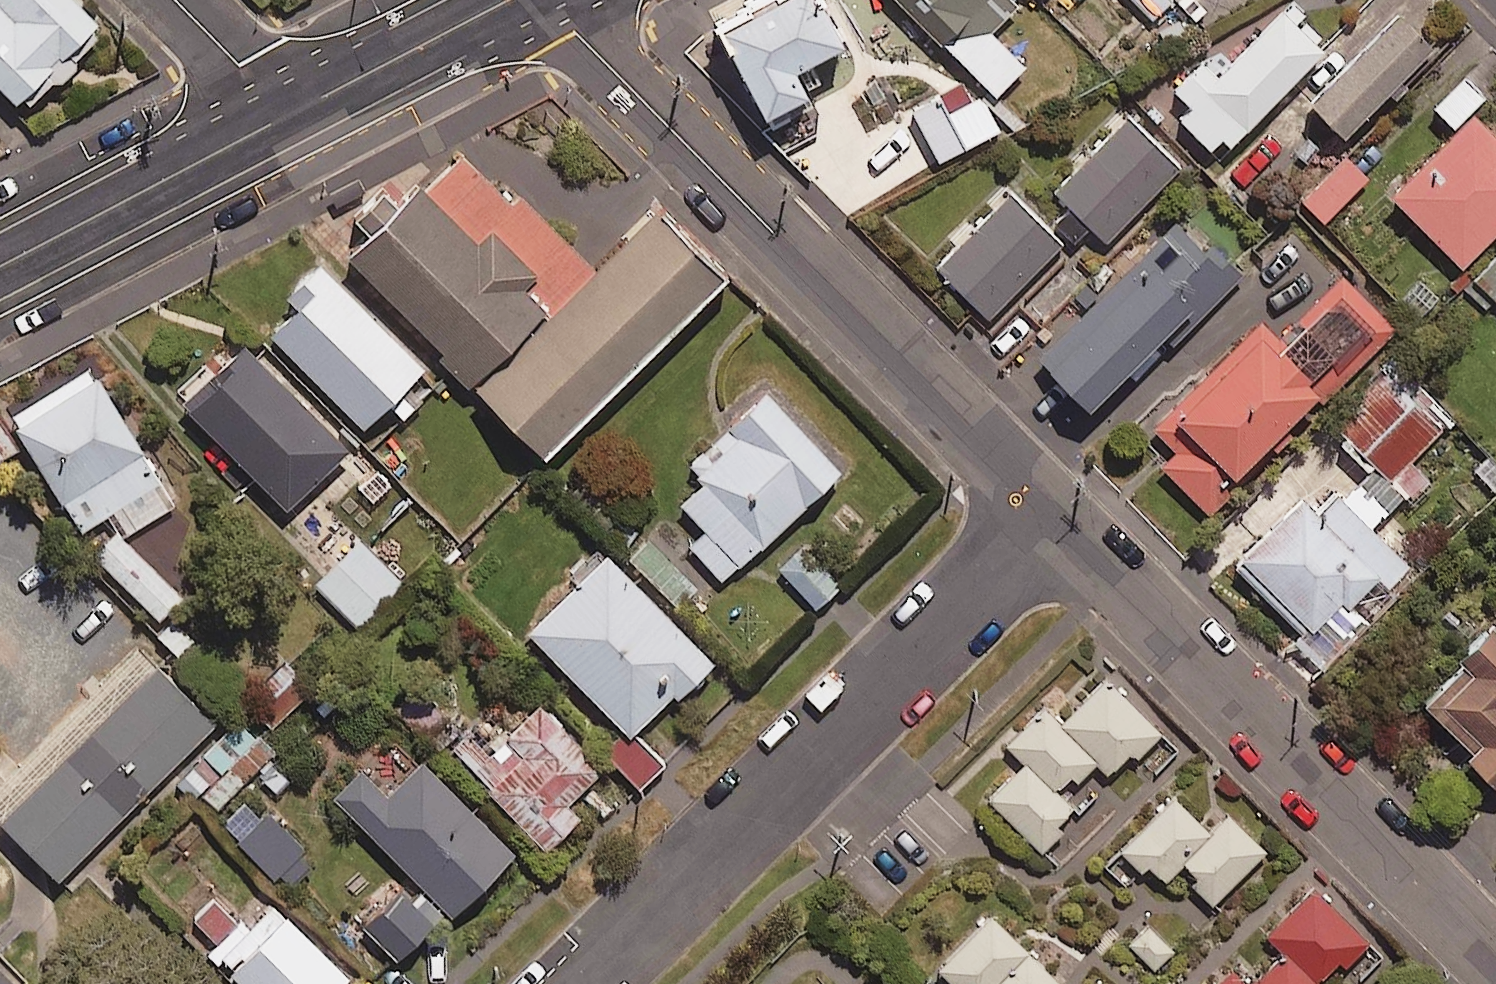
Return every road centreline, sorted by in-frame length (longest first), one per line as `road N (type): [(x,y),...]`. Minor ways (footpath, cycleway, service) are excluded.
road 1 (residential): [(544,0),(1055,518)]
road 2 (residential): [(1055,518),(581,983)]
road 3 (residential): [(1055,518),(1495,963)]
road 4 (secondary): [(286,114),(0,266)]
road 5 (secondary): [(505,0),(286,114)]
road 6 (residential): [(286,114),(173,0)]

